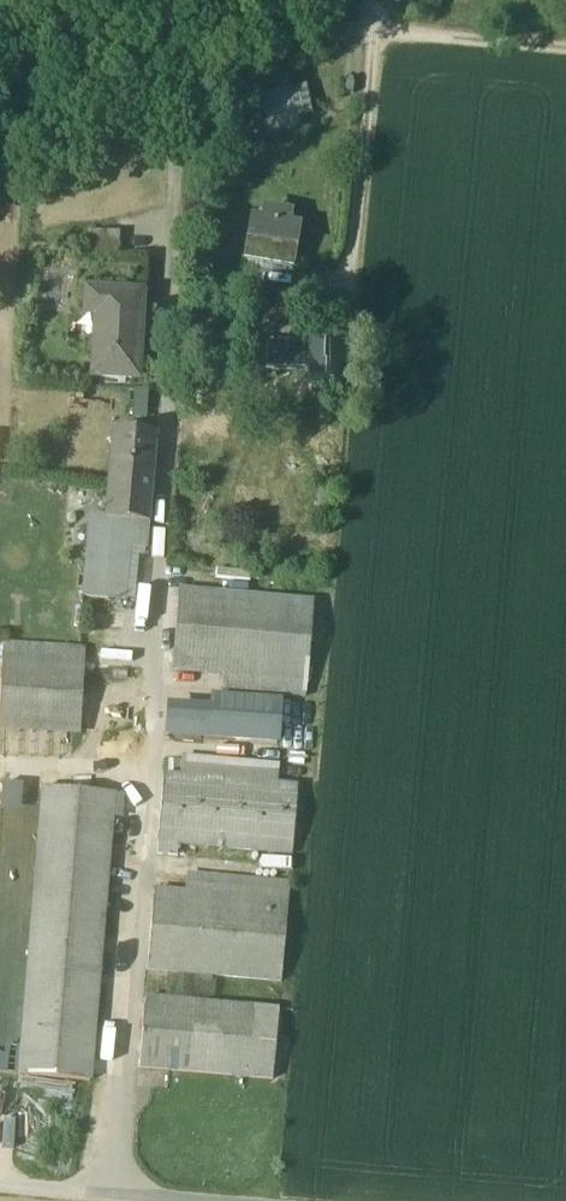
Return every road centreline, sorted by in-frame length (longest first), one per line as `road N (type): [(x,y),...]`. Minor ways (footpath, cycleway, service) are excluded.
road 1 (unclassified): [(182,118),(174,429),(118,1194)]

